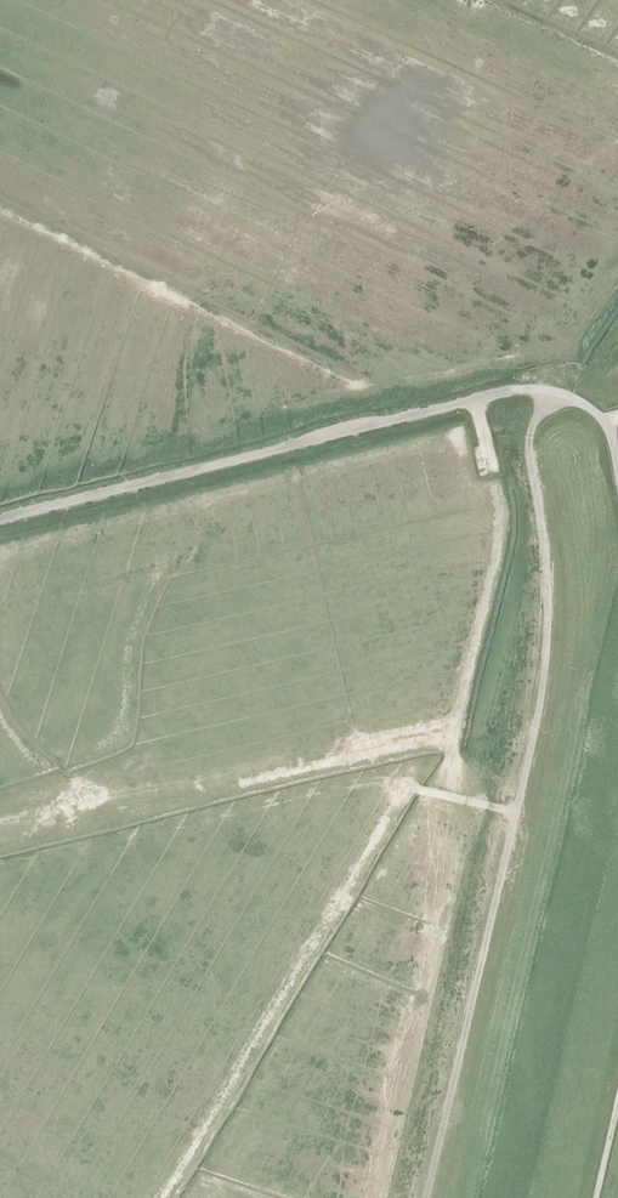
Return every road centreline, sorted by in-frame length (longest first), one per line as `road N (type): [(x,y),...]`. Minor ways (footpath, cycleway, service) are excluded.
road 1 (track): [(427,1197),(545,678),(547,560),(529,447),(550,391)]
road 2 (track): [(617,473),(607,428),(592,410),(561,394),(522,390),(0,519)]

